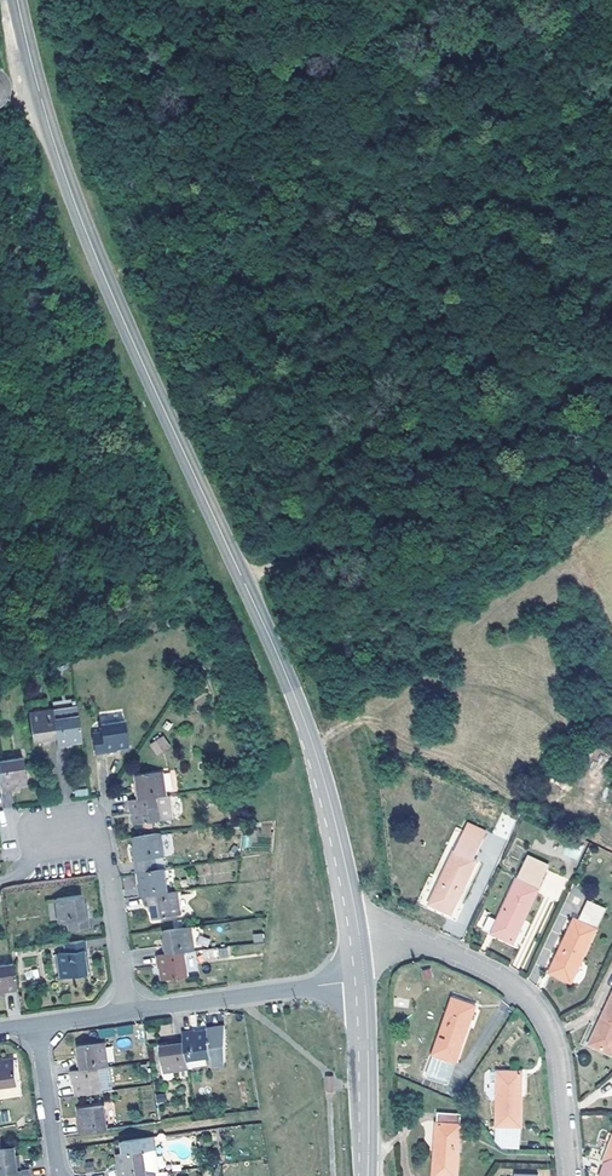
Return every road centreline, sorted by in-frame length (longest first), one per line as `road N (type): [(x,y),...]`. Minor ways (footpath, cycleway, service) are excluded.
road 1 (tertiary): [(17,0),(75,199),(292,690),(319,772),(356,940)]
road 2 (track): [(611,473),(583,463),(242,573)]
road 3 (residential): [(570,1175),(556,1050),(535,1005),(493,973),(428,941),(356,940)]
road 4 (track): [(104,266),(153,246),(339,0)]
road 5 (track): [(38,90),(36,190),(9,312),(22,337),(62,363)]
road 6 (residential): [(360,981),(130,1011)]
road 7 (residential): [(58,833),(109,867),(130,1011)]
road 8 (tertiary): [(360,981),(365,1175)]
road 9 (track): [(0,441),(117,295)]
road 10 (residential): [(61,1175),(36,1024)]

